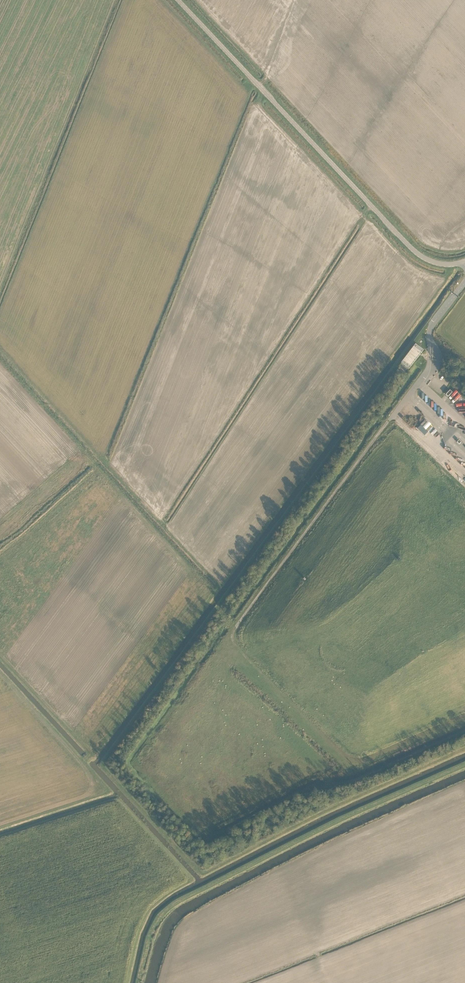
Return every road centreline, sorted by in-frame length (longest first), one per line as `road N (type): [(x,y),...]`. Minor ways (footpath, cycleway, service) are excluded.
road 1 (track): [(139,982),(155,923),(172,905),(464,765)]
road 2 (unclassified): [(464,262),(432,261),(411,248),(176,0)]
road 3 (track): [(464,715),(363,761),(350,760),(235,645),(237,627)]

